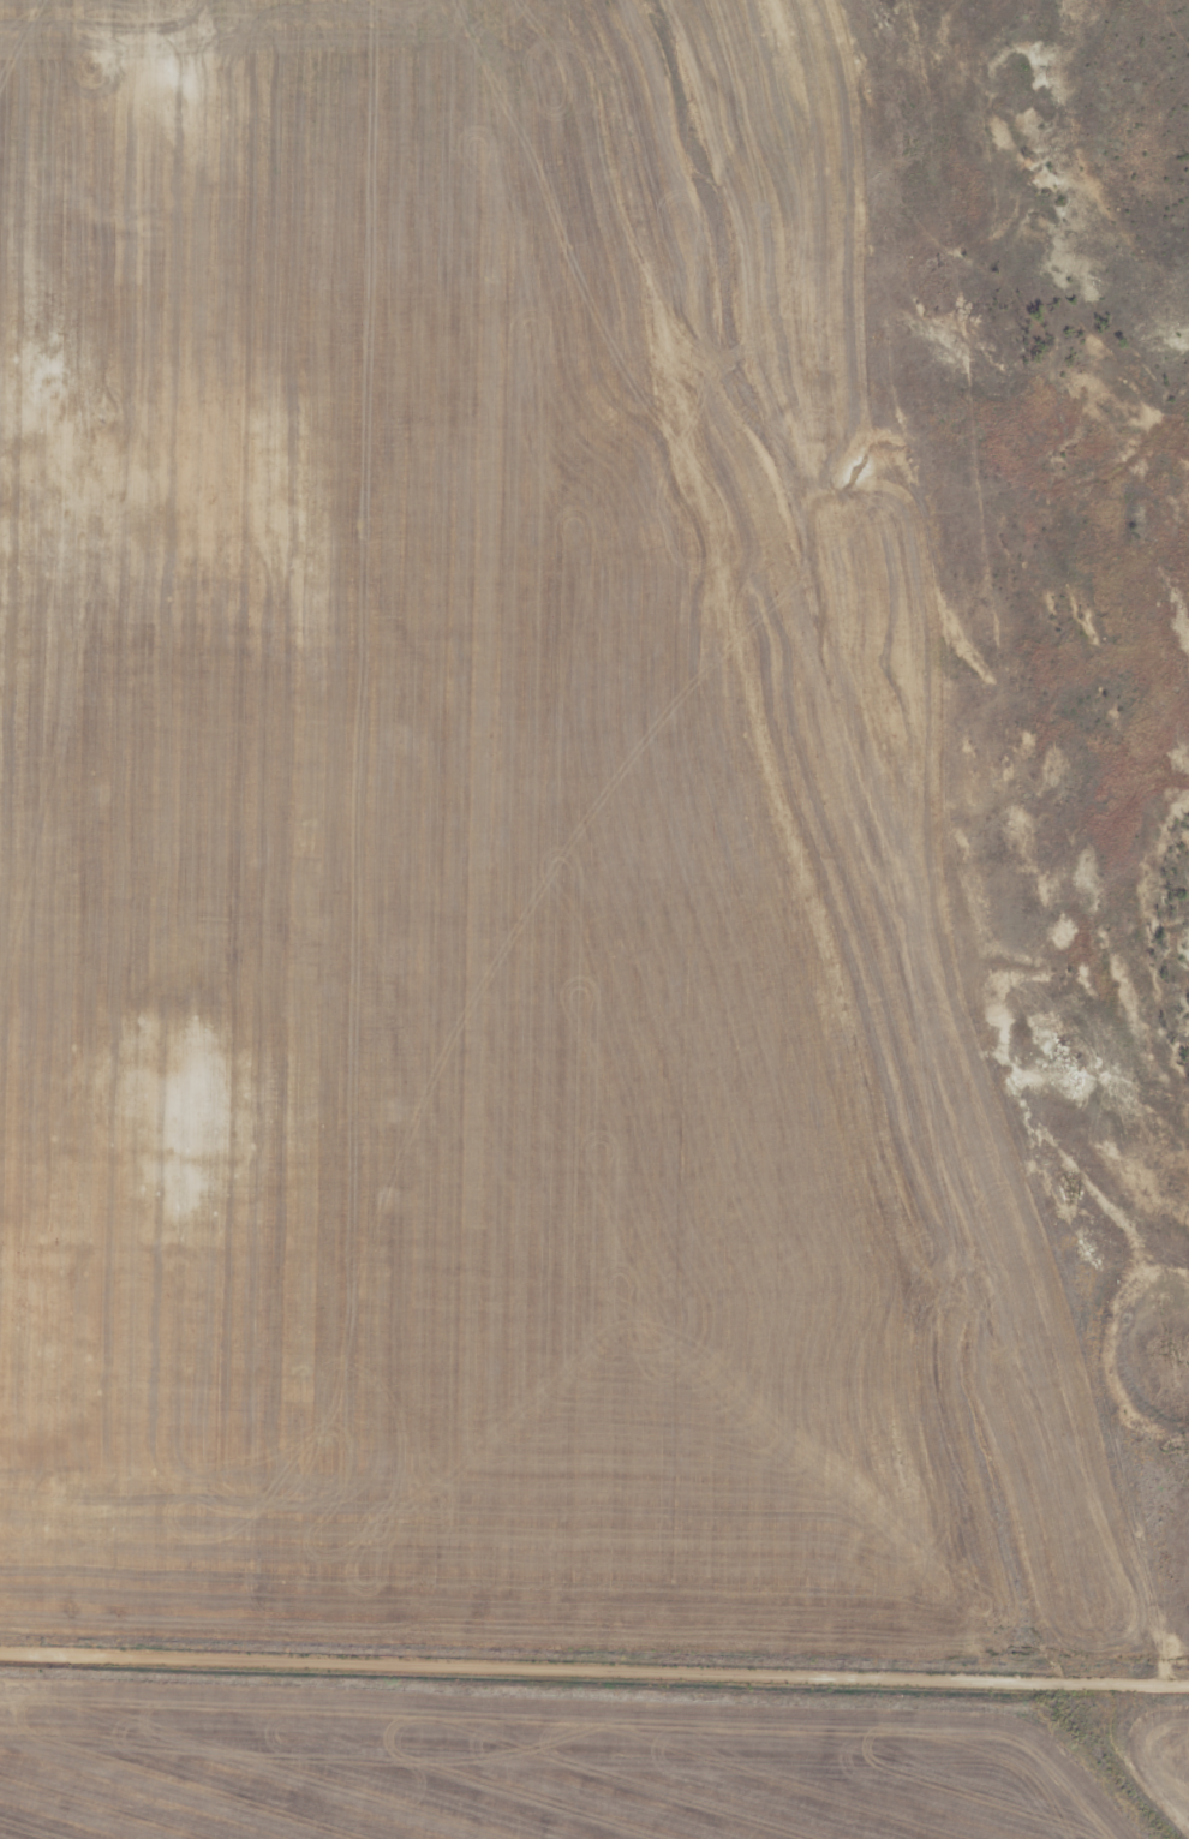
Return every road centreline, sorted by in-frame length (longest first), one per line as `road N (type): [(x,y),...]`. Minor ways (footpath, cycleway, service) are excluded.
road 1 (residential): [(1188,1681),(0,1650)]

